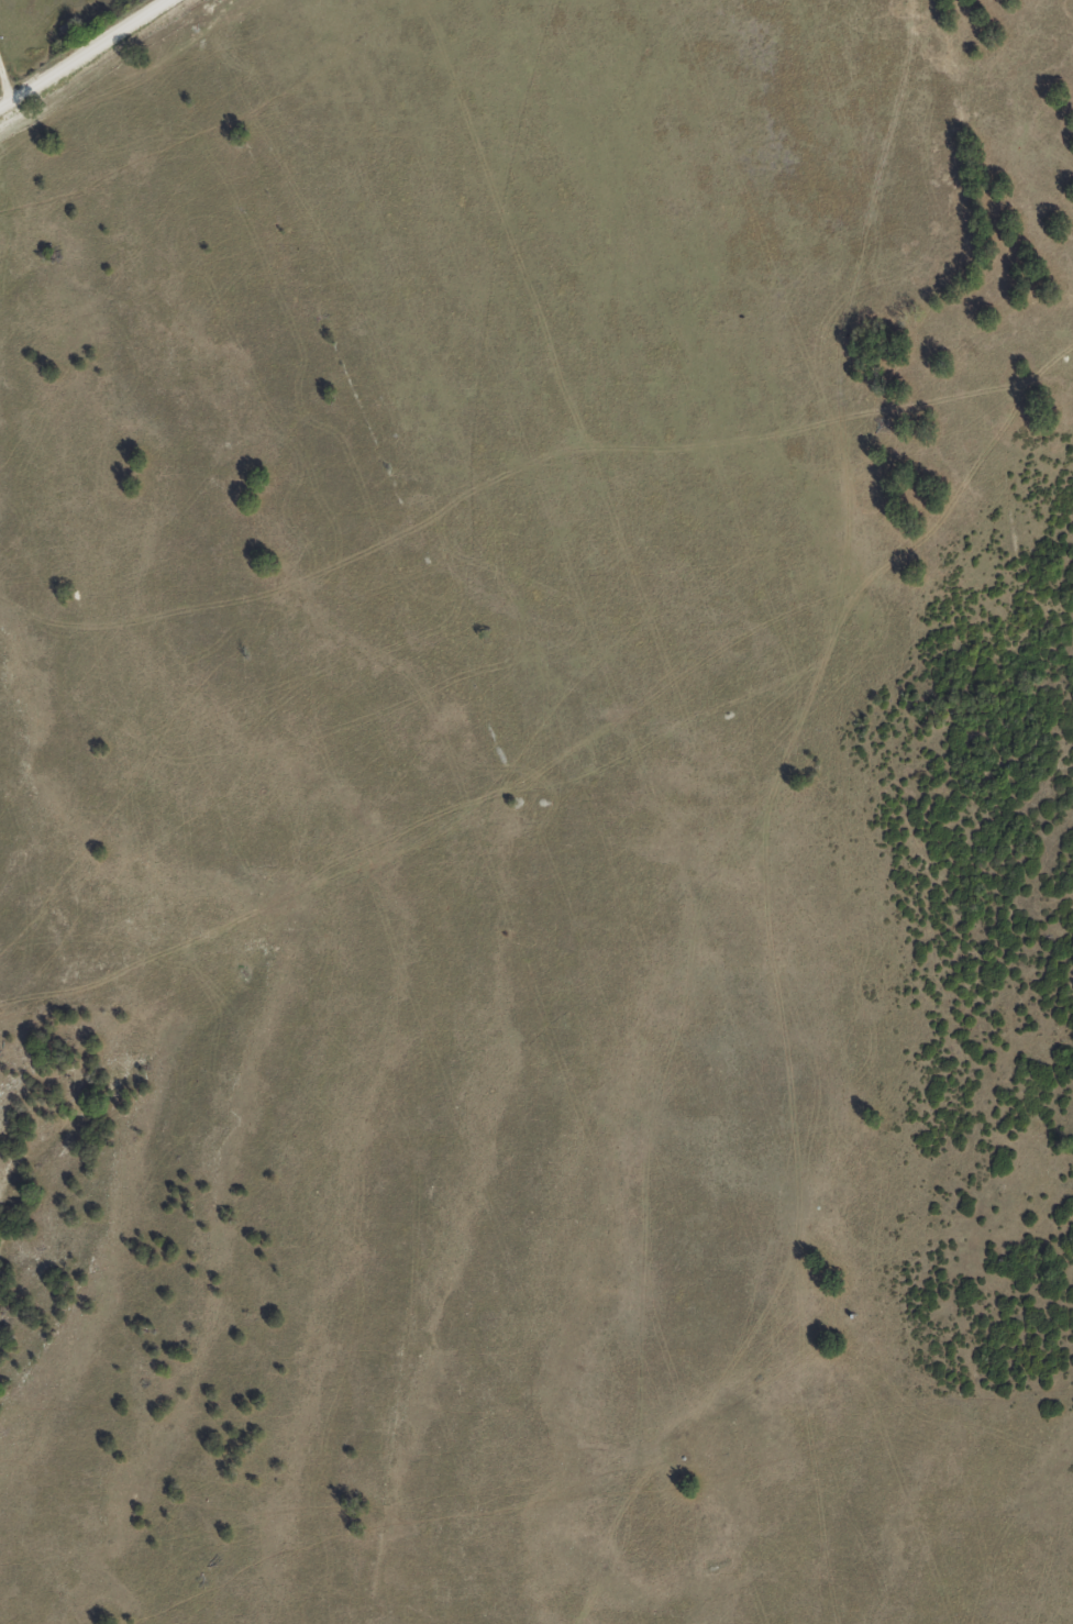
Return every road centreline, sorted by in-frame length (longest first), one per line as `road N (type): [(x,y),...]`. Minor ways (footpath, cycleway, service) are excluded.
road 1 (residential): [(0,104),(157,0)]

